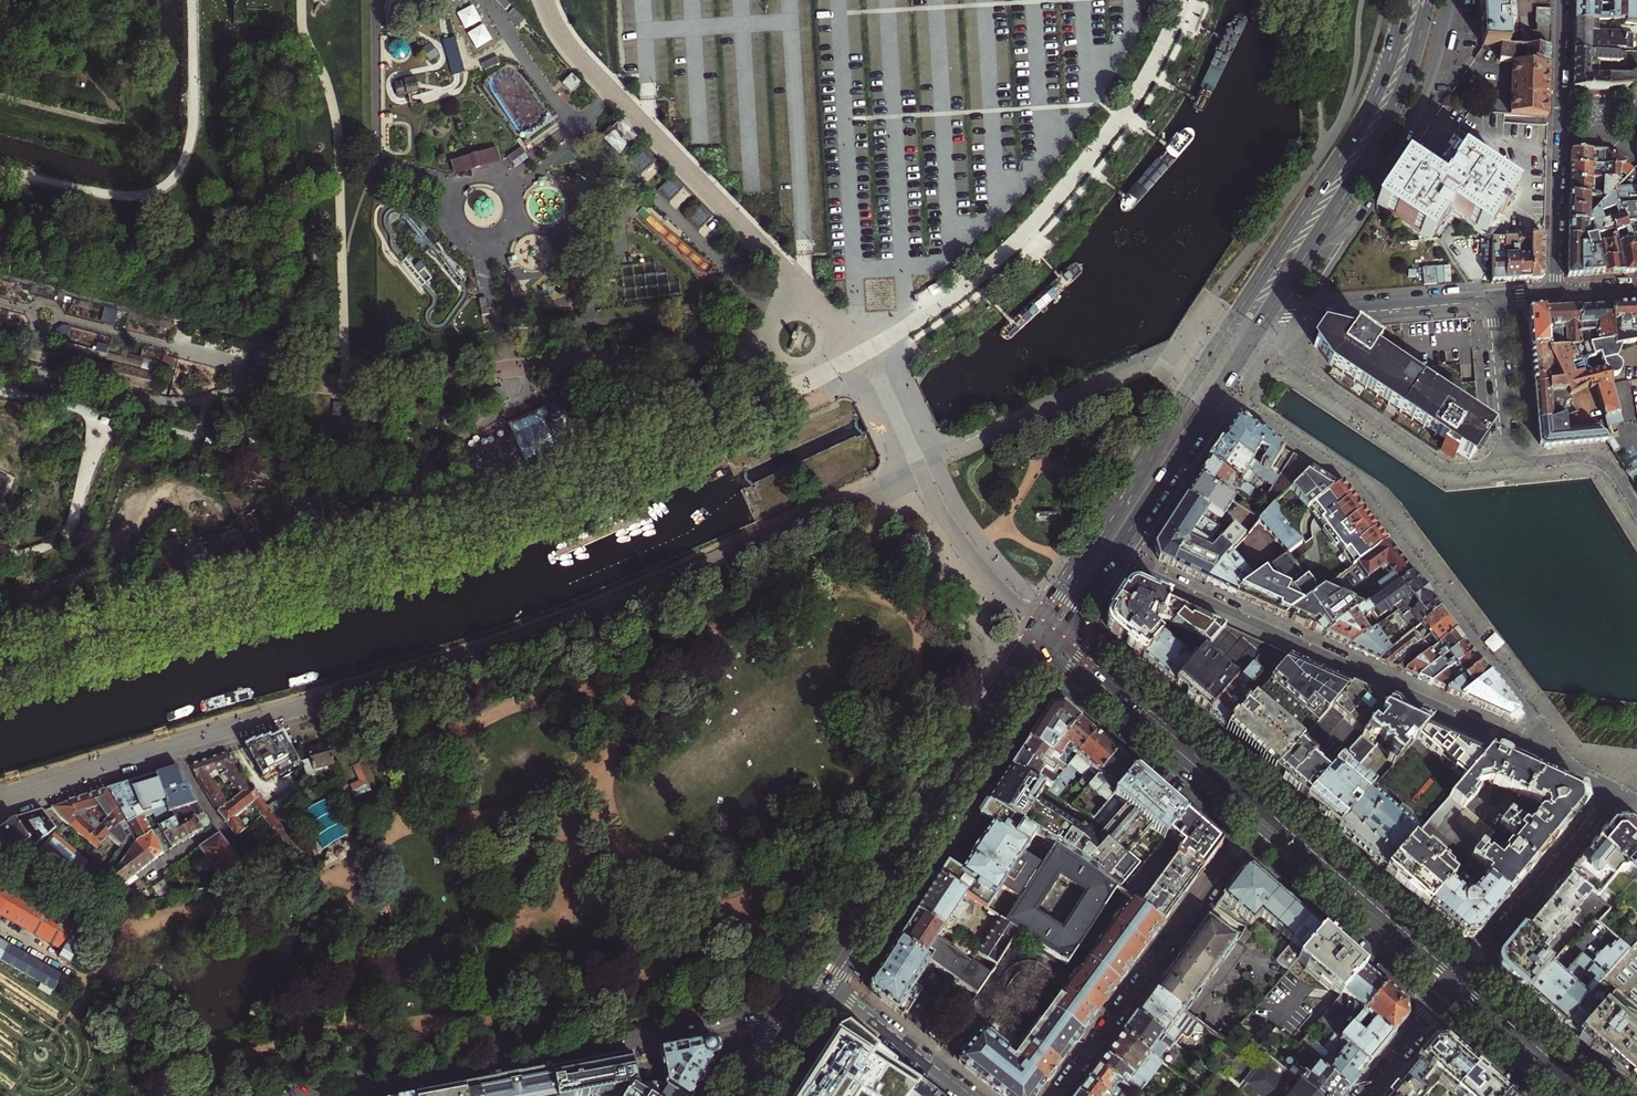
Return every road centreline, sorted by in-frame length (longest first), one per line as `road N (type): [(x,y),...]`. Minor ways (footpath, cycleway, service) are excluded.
road 1 (residential): [(1561,761),(1369,495),(1233,400),(1266,349),(1441,466),(1508,463)]
road 2 (residential): [(1112,557),(1561,761)]
road 3 (primary): [(1040,623),(781,1025)]
road 4 (residential): [(781,1025),(733,1021),(338,1095)]
road 5 (primary): [(828,989),(1046,660)]
road 6 (primary): [(1240,311),(1040,623)]
road 7 (primary): [(1406,0),(1361,122),(1240,311)]
road 8 (residential): [(1255,830),(1056,1095)]
road 9 (primary): [(1112,557),(1271,309)]
road 10 (residential): [(1562,0),(1553,294)]
road 11 (residential): [(1318,237),(1350,224),(1405,137),(1432,73),(1450,0)]
road 12 (secondary): [(1270,814),(1063,636)]
road 13 (secondary): [(1046,660),(1255,830)]
road 14 (primary): [(1318,237),(1389,122),(1428,0)]
road 15 (secondary): [(1255,830),(1447,997)]
road 16 (secondary): [(1461,981),(1270,814)]
road 17 (residential): [(1461,981),(1616,789)]
road 18 (residential): [(1491,298),(1309,313),(1271,309)]
road 19 (secondary): [(1592,1095),(1461,981)]
road 20 (residential): [(828,989),(965,1095)]
road 21 (residential): [(1508,463),(1491,298)]
road 22 (residential): [(1636,510),(1599,461),(1508,463)]
road 23 (secondary): [(1447,997),(1561,1095)]
road 24 (residential): [(1447,997),(1364,1095)]

